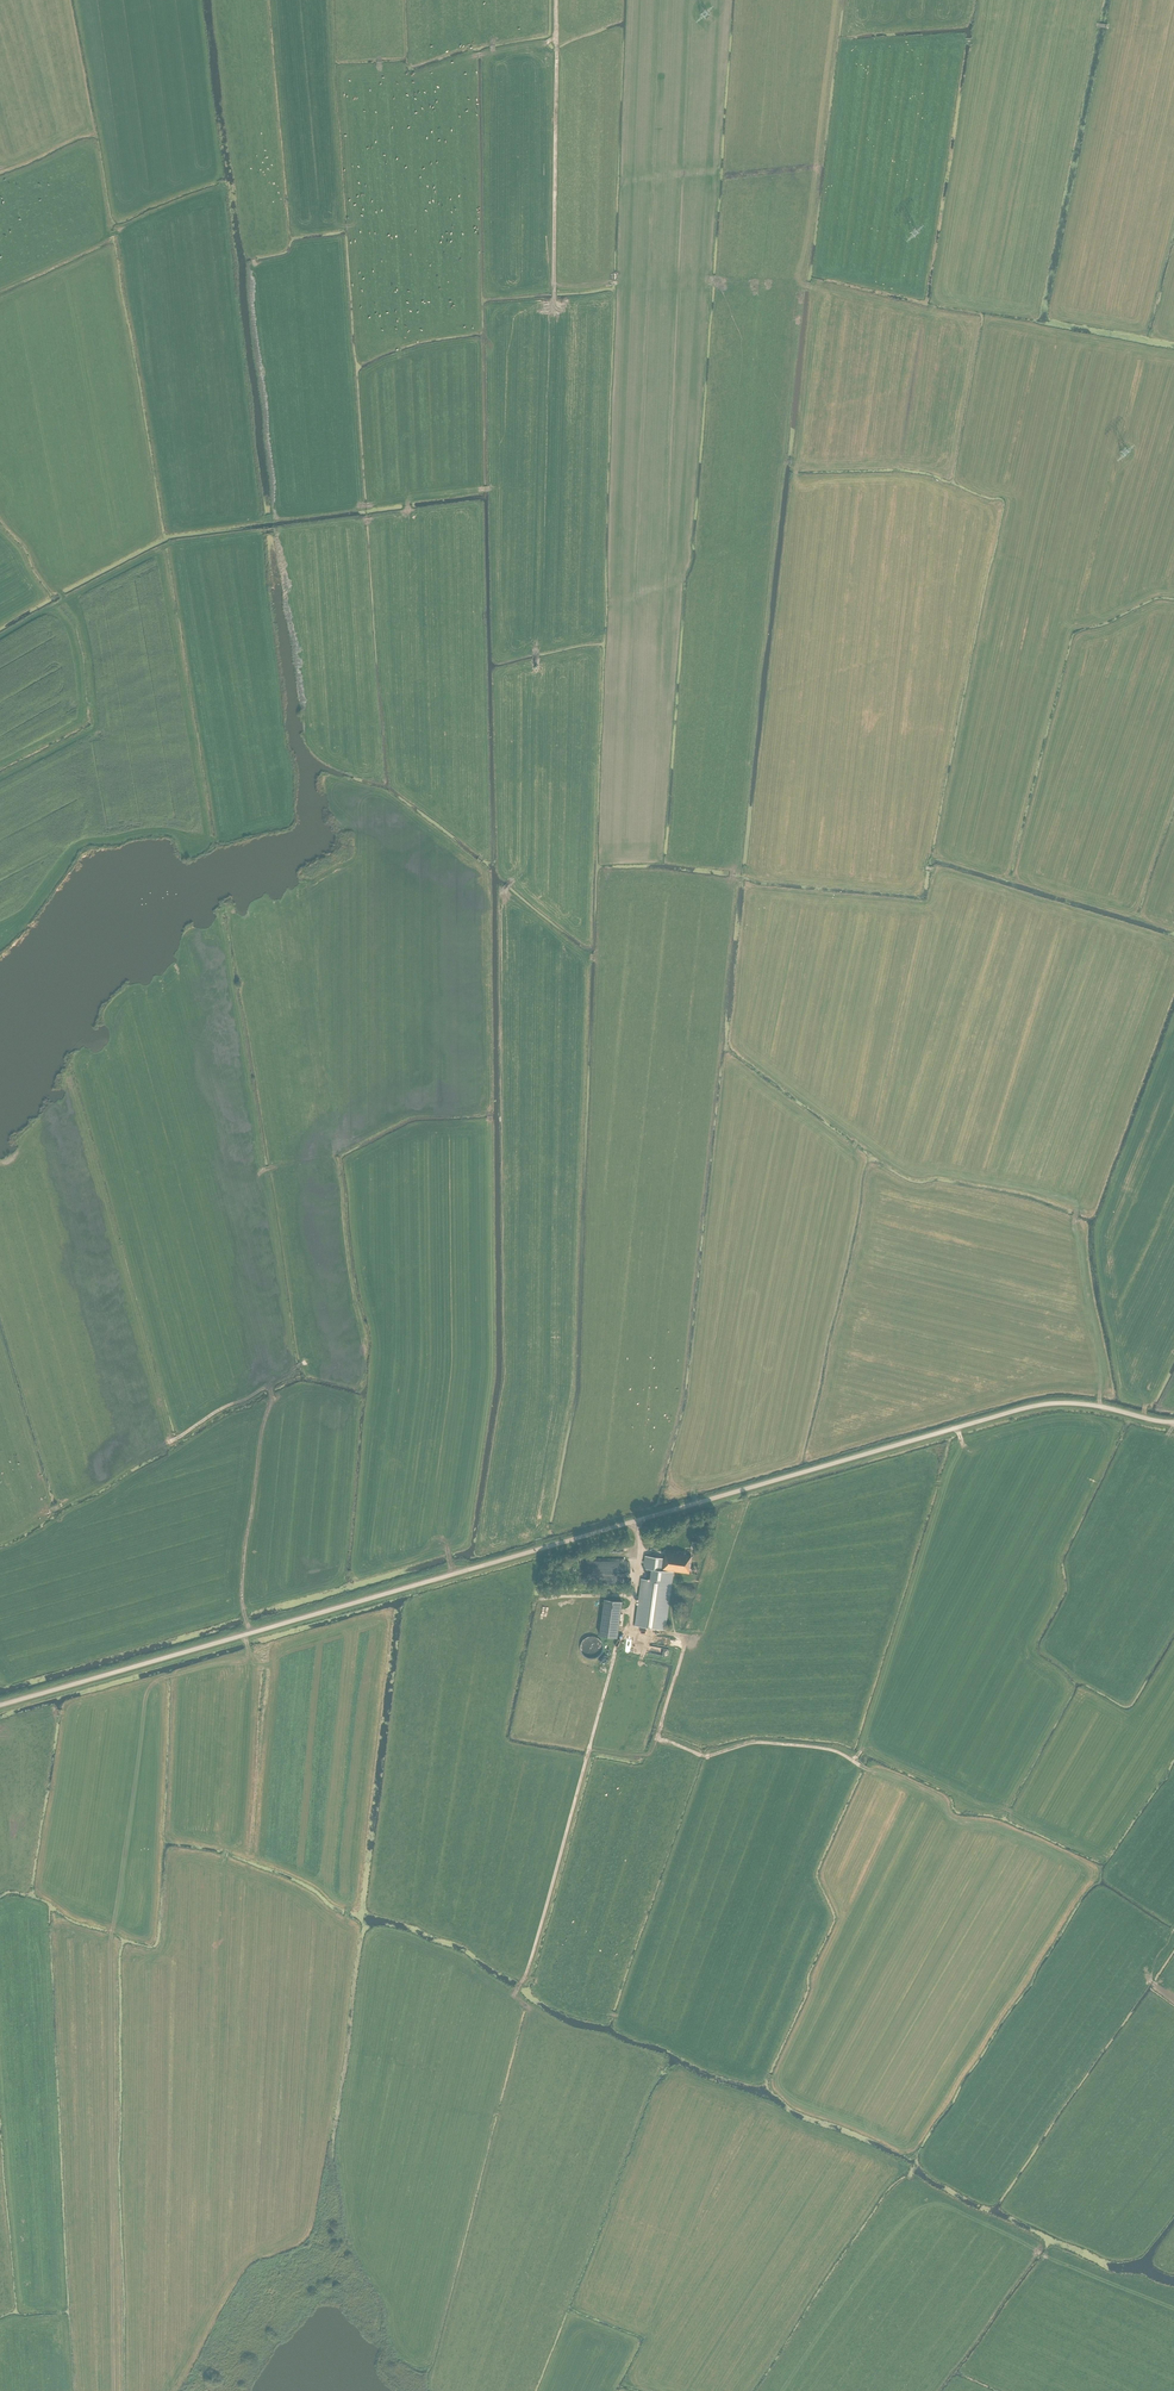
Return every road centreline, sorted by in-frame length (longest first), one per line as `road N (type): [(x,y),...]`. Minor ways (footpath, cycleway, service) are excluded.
road 1 (unclassified): [(0,1708),(1031,1408),(1076,1404),(1173,1423)]
road 2 (track): [(631,1626),(684,1640),(656,1740),(700,1756),(753,1742),(836,1751),(872,1774)]
road 3 (track): [(631,1626),(620,1638),(520,1985)]
road 4 (track): [(556,0),(553,284)]
road 5 (track): [(250,1634),(242,1559),(269,1384)]
road 6 (track): [(1173,940),(933,869)]
road 7 (track): [(0,639),(154,552)]
road 8 (track): [(305,1363),(171,1442)]

